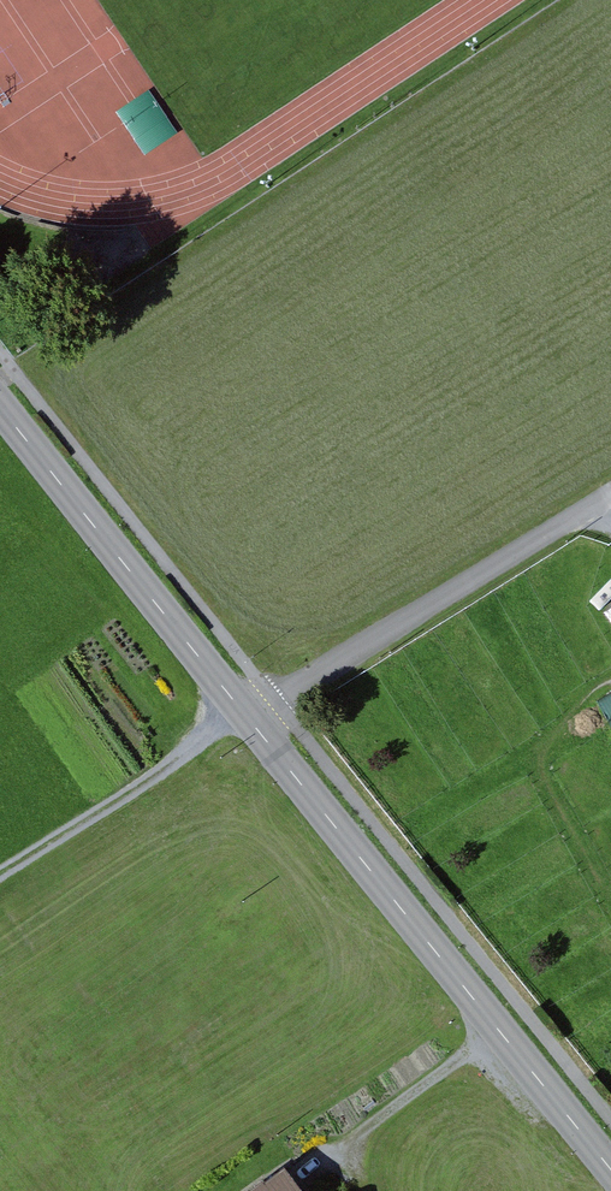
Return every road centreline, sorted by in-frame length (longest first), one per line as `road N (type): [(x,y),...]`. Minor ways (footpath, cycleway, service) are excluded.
road 1 (tertiary): [(610,1170),(0,407)]
road 2 (track): [(250,721),(610,494)]
road 3 (track): [(0,871),(244,713)]

